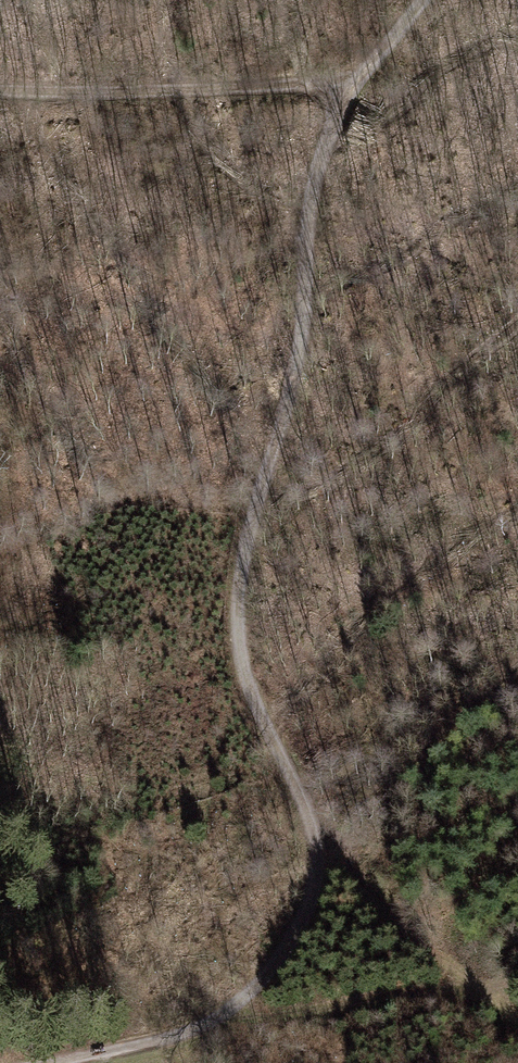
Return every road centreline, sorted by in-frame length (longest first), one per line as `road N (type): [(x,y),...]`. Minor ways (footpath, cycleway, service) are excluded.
road 1 (track): [(69,1062),(159,1044),(235,1008),(297,932),(316,879),(312,808),(275,745),(239,643),(250,515),(292,401),(317,155),(359,72),(421,0)]
road 2 (track): [(359,72),(299,87),(0,87)]
road 3 (track): [(517,1021),(358,888),(313,825)]

